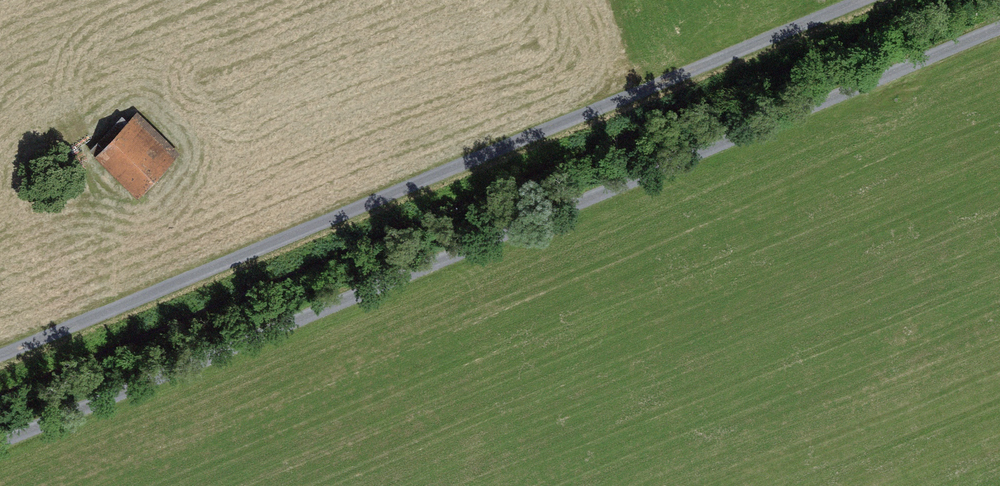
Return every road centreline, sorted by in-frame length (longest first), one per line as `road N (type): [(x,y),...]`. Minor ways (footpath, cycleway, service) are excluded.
road 1 (track): [(0,442),(999,29)]
road 2 (track): [(864,0),(0,342)]

